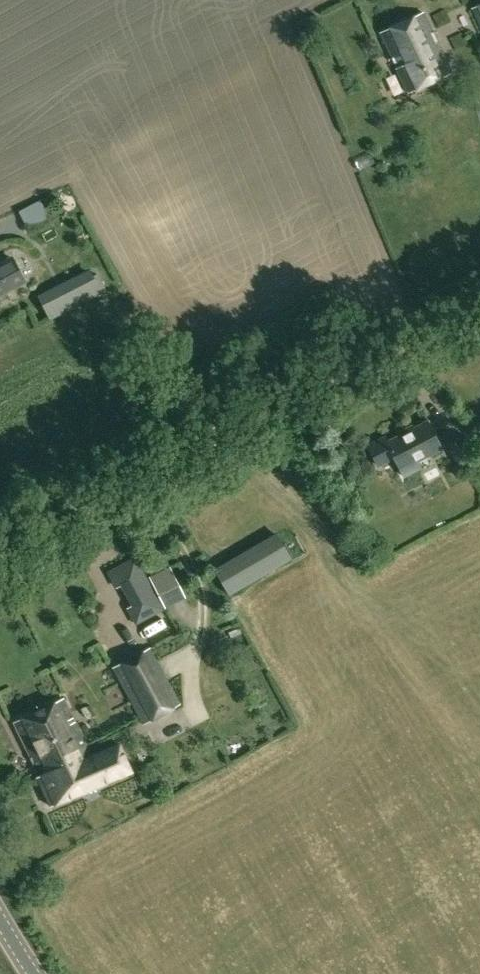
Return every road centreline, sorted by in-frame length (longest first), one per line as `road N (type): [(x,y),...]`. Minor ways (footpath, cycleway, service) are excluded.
road 1 (unclassified): [(0,547),(479,298)]

